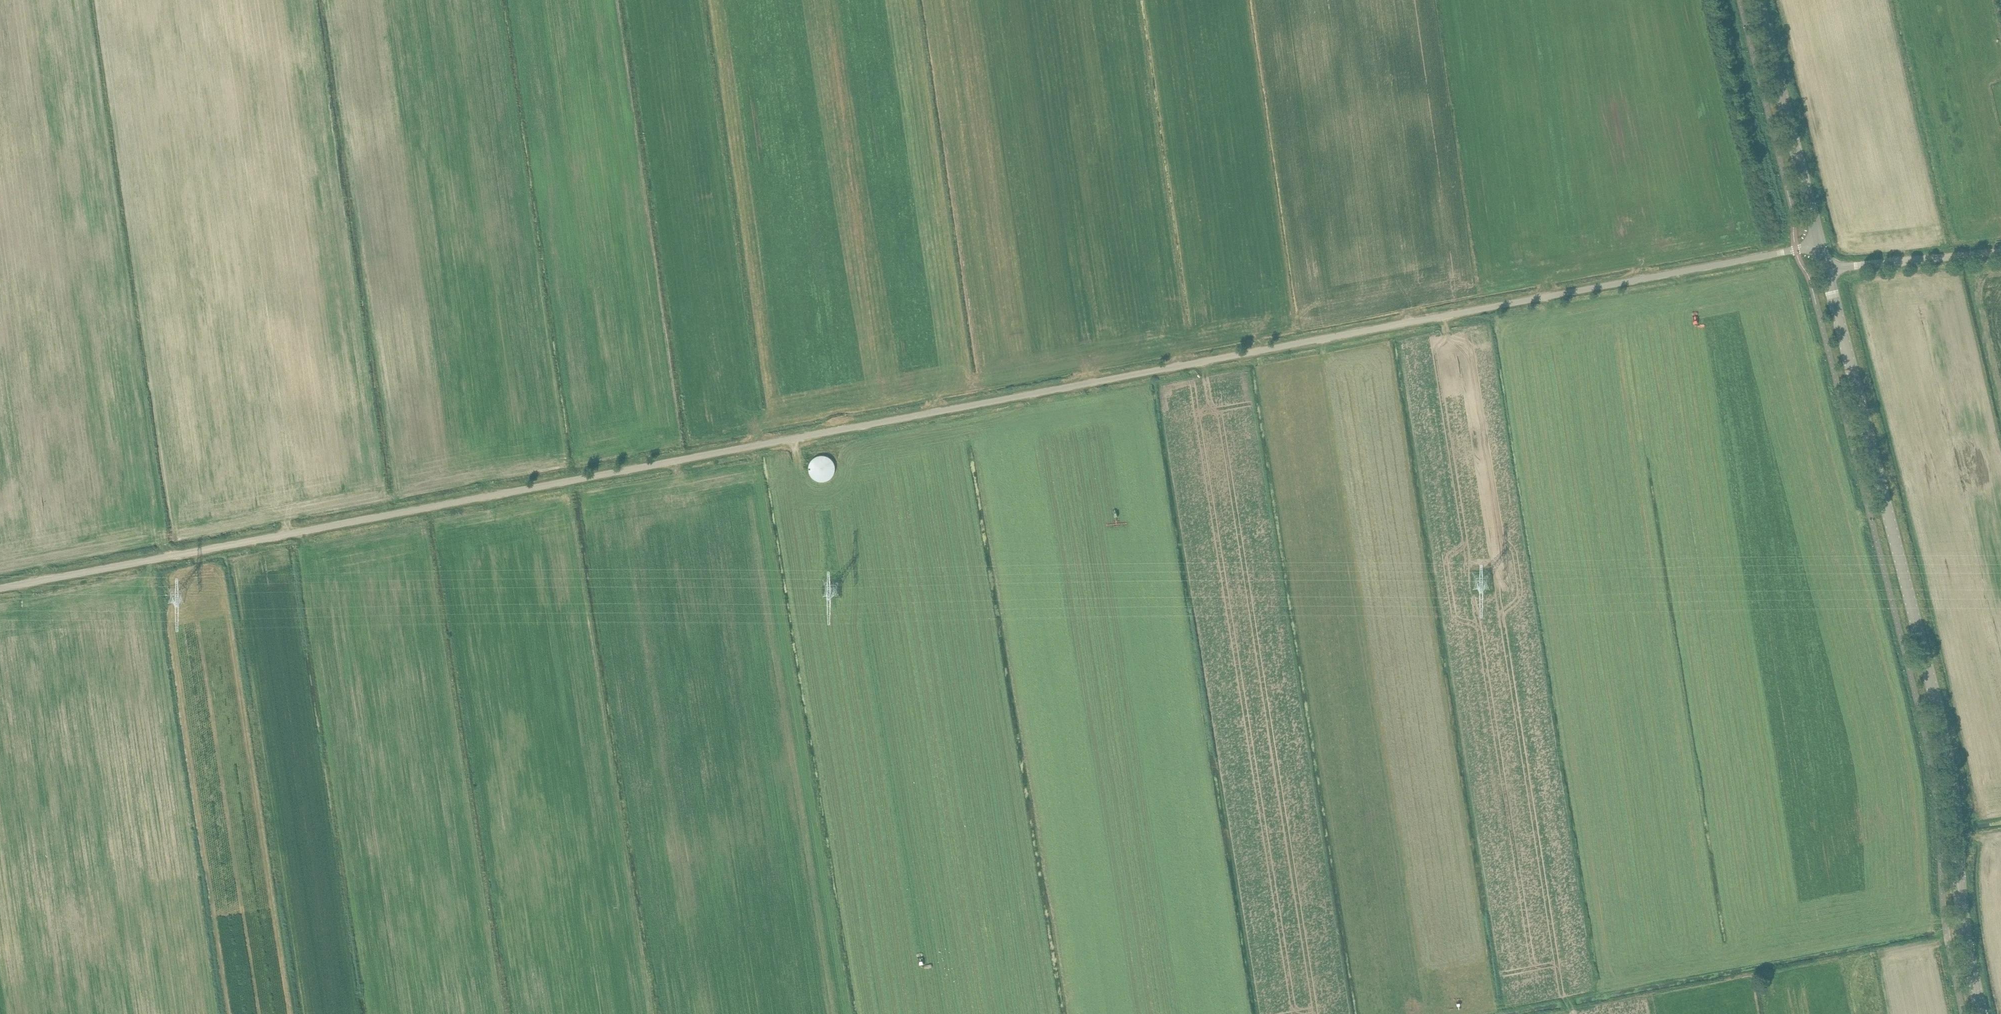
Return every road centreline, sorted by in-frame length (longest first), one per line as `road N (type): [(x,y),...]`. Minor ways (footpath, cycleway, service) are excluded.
road 1 (unclassified): [(0,588),(1820,244)]
road 2 (tertiary): [(1982,1013),(1944,740),(1826,270)]
road 3 (tertiary): [(1820,244),(1759,0)]
road 4 (unclassified): [(1826,270),(2000,252)]

